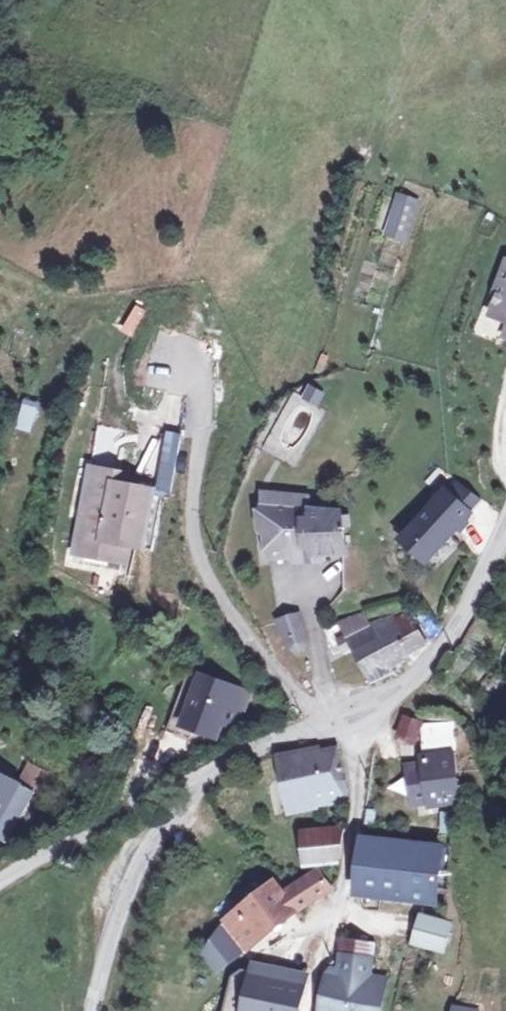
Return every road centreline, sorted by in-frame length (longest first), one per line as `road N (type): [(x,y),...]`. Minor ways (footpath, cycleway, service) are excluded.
road 1 (residential): [(250,748),(399,686),(445,647),(505,523)]
road 2 (residential): [(90,1010),(130,884),(159,836),(250,748)]
road 3 (residential): [(0,884),(250,748)]

